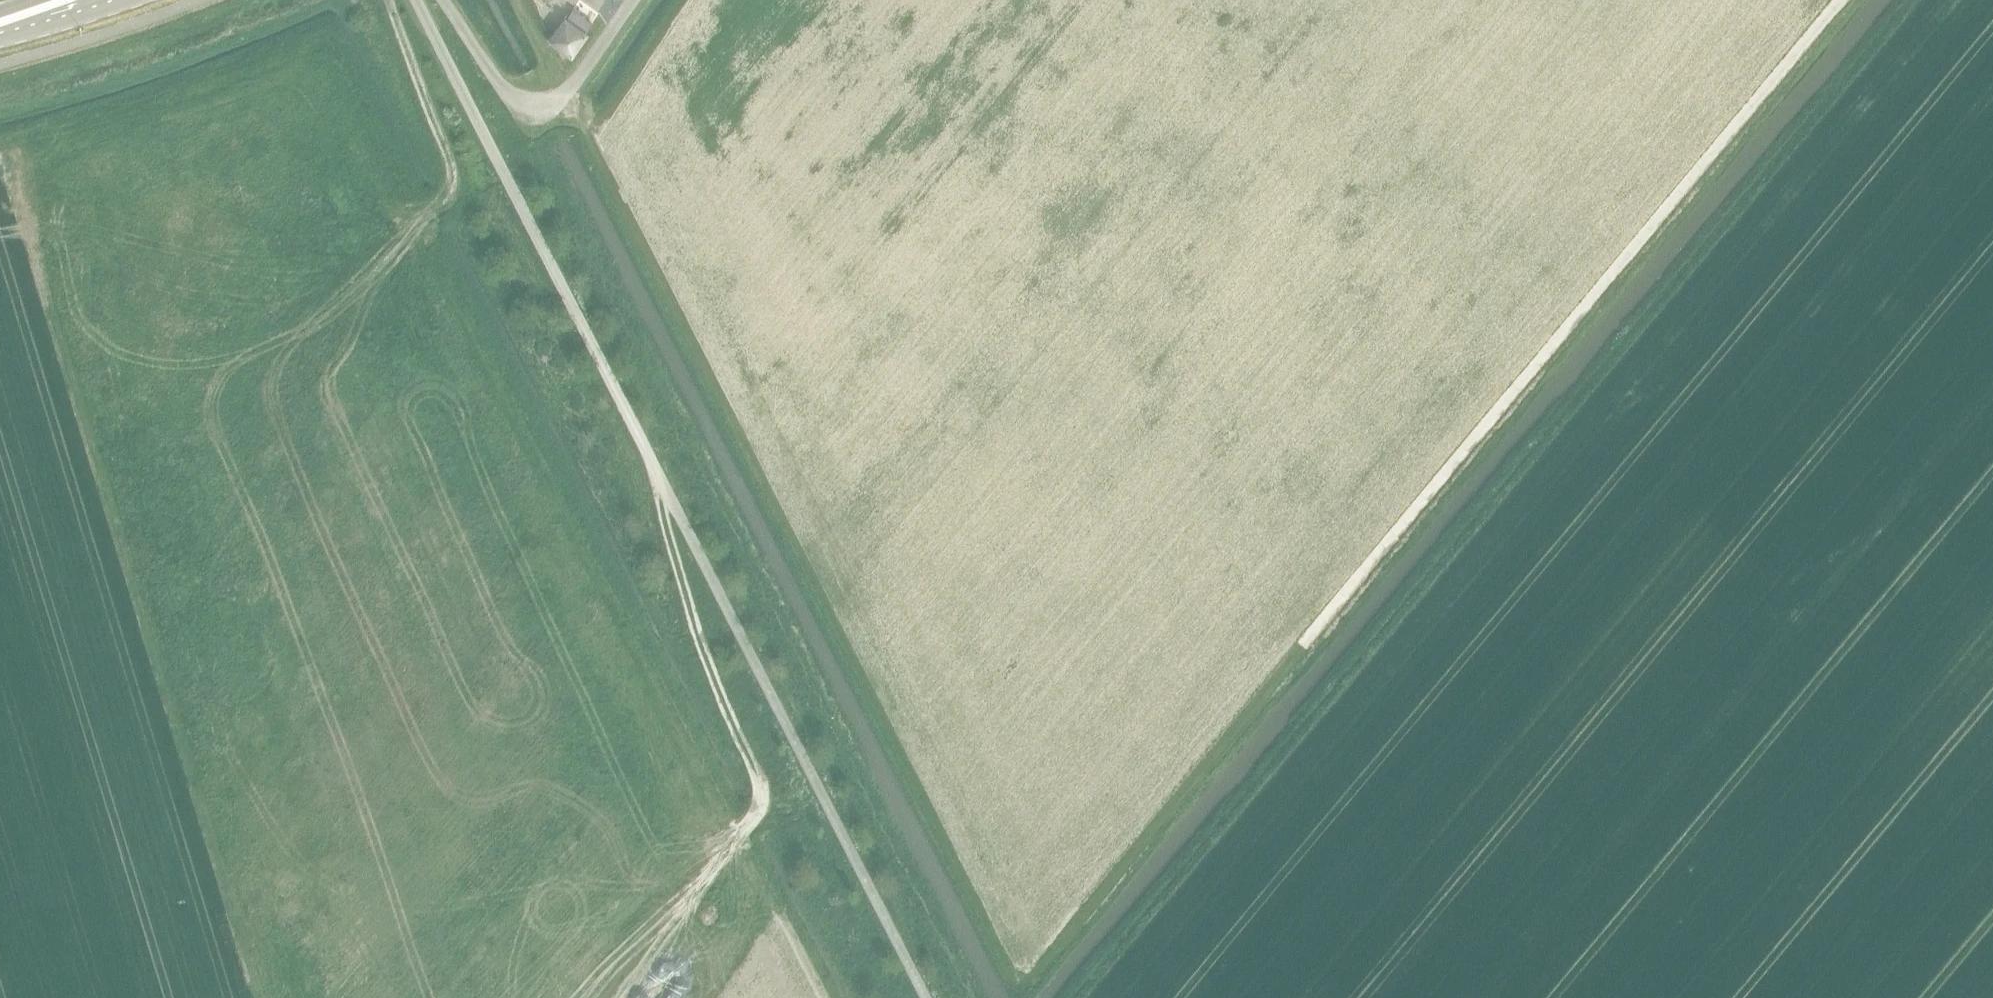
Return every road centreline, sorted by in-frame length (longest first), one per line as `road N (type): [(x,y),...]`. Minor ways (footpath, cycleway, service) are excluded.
road 1 (unclassified): [(925,997),(416,0)]
road 2 (unclassified): [(442,0),(513,103),(533,112),(559,104),(634,0)]
road 3 (track): [(388,0),(452,176),(428,208)]
road 4 (secondary): [(0,39),(131,0)]

